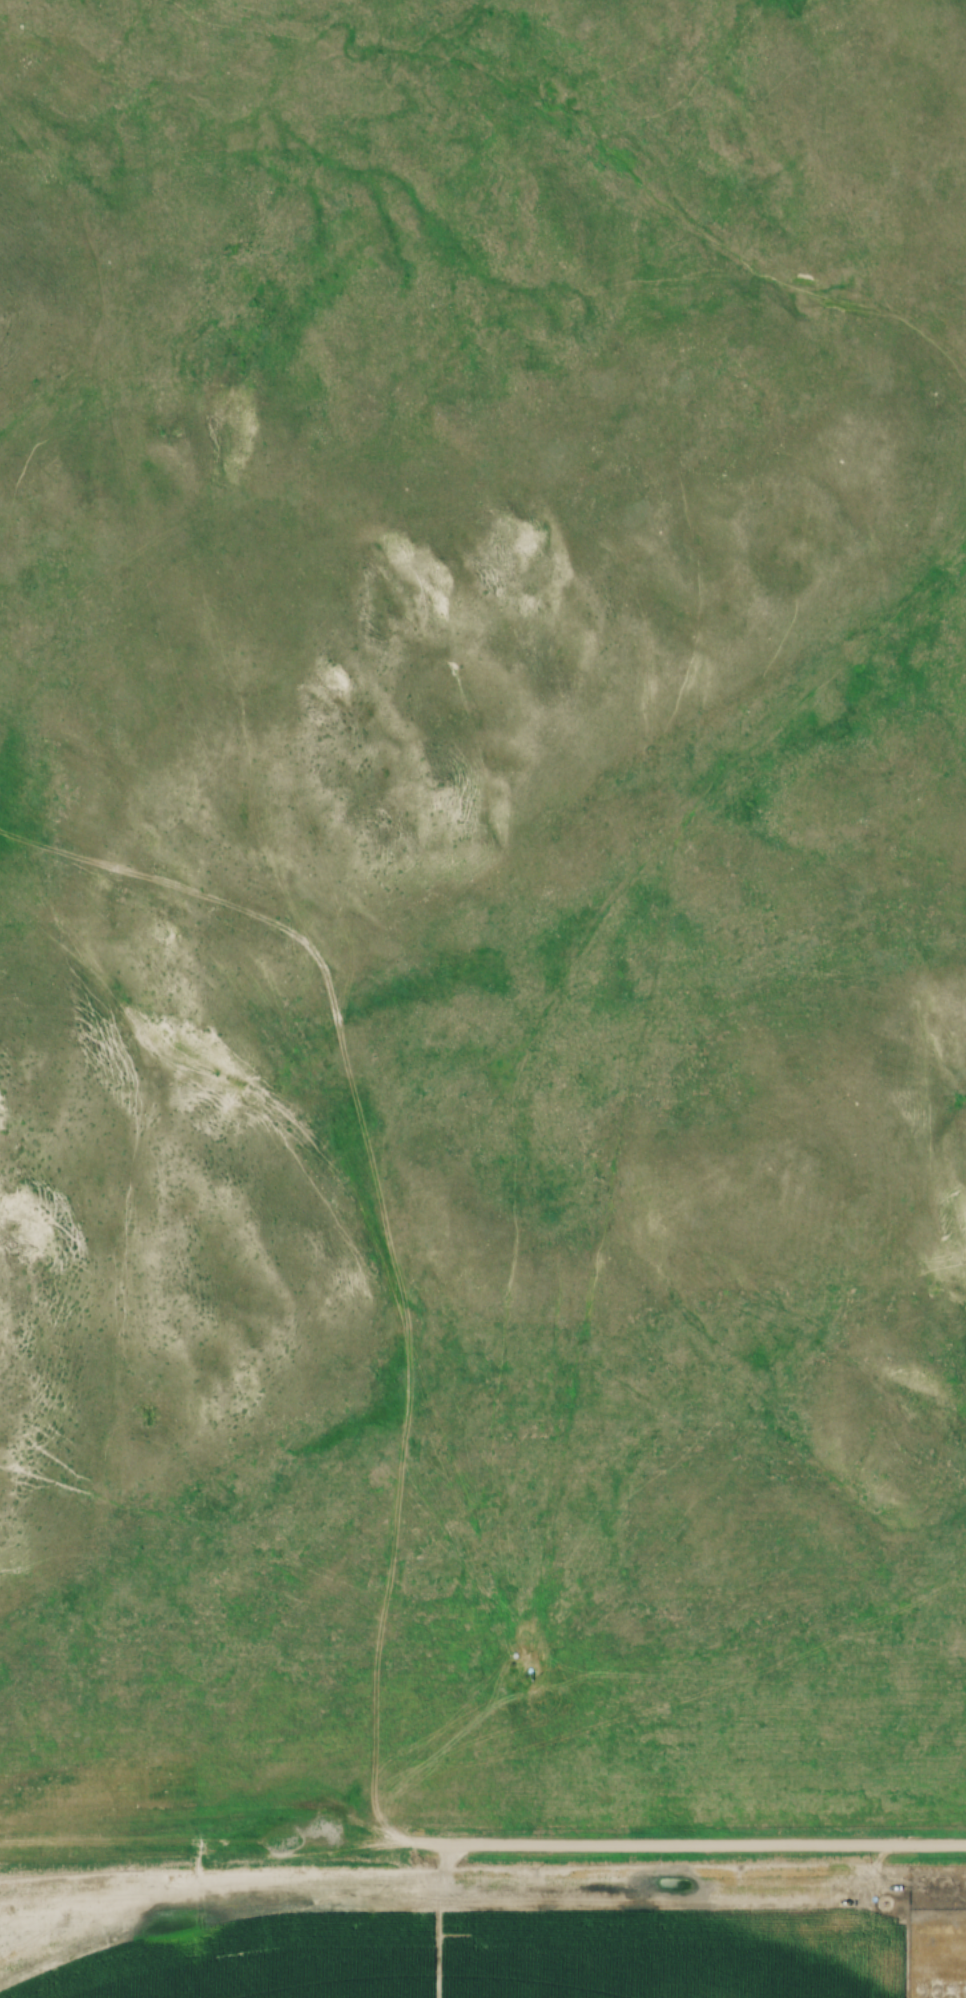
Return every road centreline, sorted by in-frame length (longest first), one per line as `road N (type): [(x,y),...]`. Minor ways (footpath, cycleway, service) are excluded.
road 1 (residential): [(0,1843),(965,1842)]

